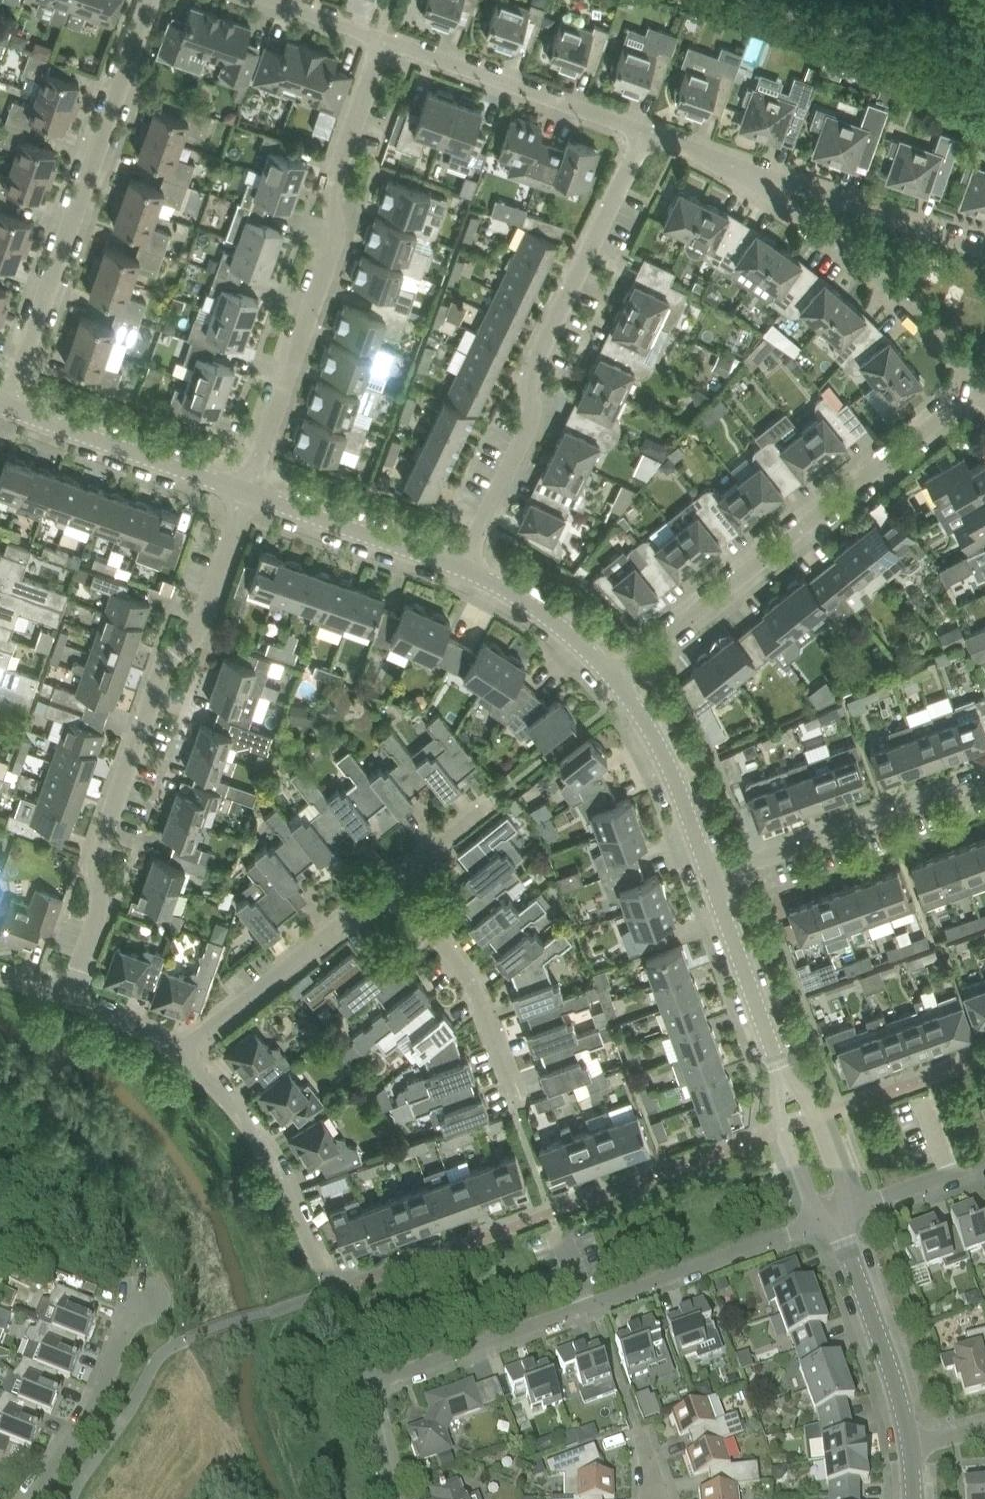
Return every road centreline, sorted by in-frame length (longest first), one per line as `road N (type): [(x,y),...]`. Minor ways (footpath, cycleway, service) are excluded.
road 1 (residential): [(72,989),(105,899),(95,856),(169,657),(199,632),(247,494)]
road 2 (residential): [(365,1380),(838,1223)]
road 3 (residential): [(247,494),(337,239),(334,186),(383,37)]
road 4 (residential): [(464,569),(530,427),(530,374),(646,130)]
road 5 (residential): [(616,681),(979,378)]
road 6 (residential): [(8,409),(152,0)]
road 7 (residential): [(187,1046),(244,1115),(294,1197),(365,1380)]
road 8 (residential): [(758,168),(909,299),(979,378)]
road 9 (residential): [(712,880),(984,775)]
road 10 (residential): [(383,37),(646,130)]
road 11 (residential): [(187,1046),(394,877)]
road 12 (residential): [(394,877),(478,990),(513,1098)]
road 13 (tertiary): [(8,409),(247,494)]
road 14 (residential): [(758,168),(984,246)]
road 15 (tertiary): [(911,1448),(838,1223)]
road 16 (tertiary): [(247,494),(464,569)]
road 17 (residential): [(137,1298),(96,1401),(31,1498)]
road 18 (tertiary): [(616,681),(669,763),(712,880)]
road 19 (tertiary): [(712,880),(779,1070)]
road 20 (tertiary): [(464,569),(530,606),(616,681)]
road 21 (tertiary): [(779,1070),(781,1123),(803,1186),(812,1205),(838,1223)]
road 22 (tertiary): [(838,1223),(845,1196),(828,1146),(779,1070)]
road 23 (residential): [(838,1223),(984,1169)]
road 24 (residential): [(72,989),(187,1046)]
road 25 (residential): [(394,877),(493,799)]
road 26 (residential): [(365,1380),(393,1498)]

